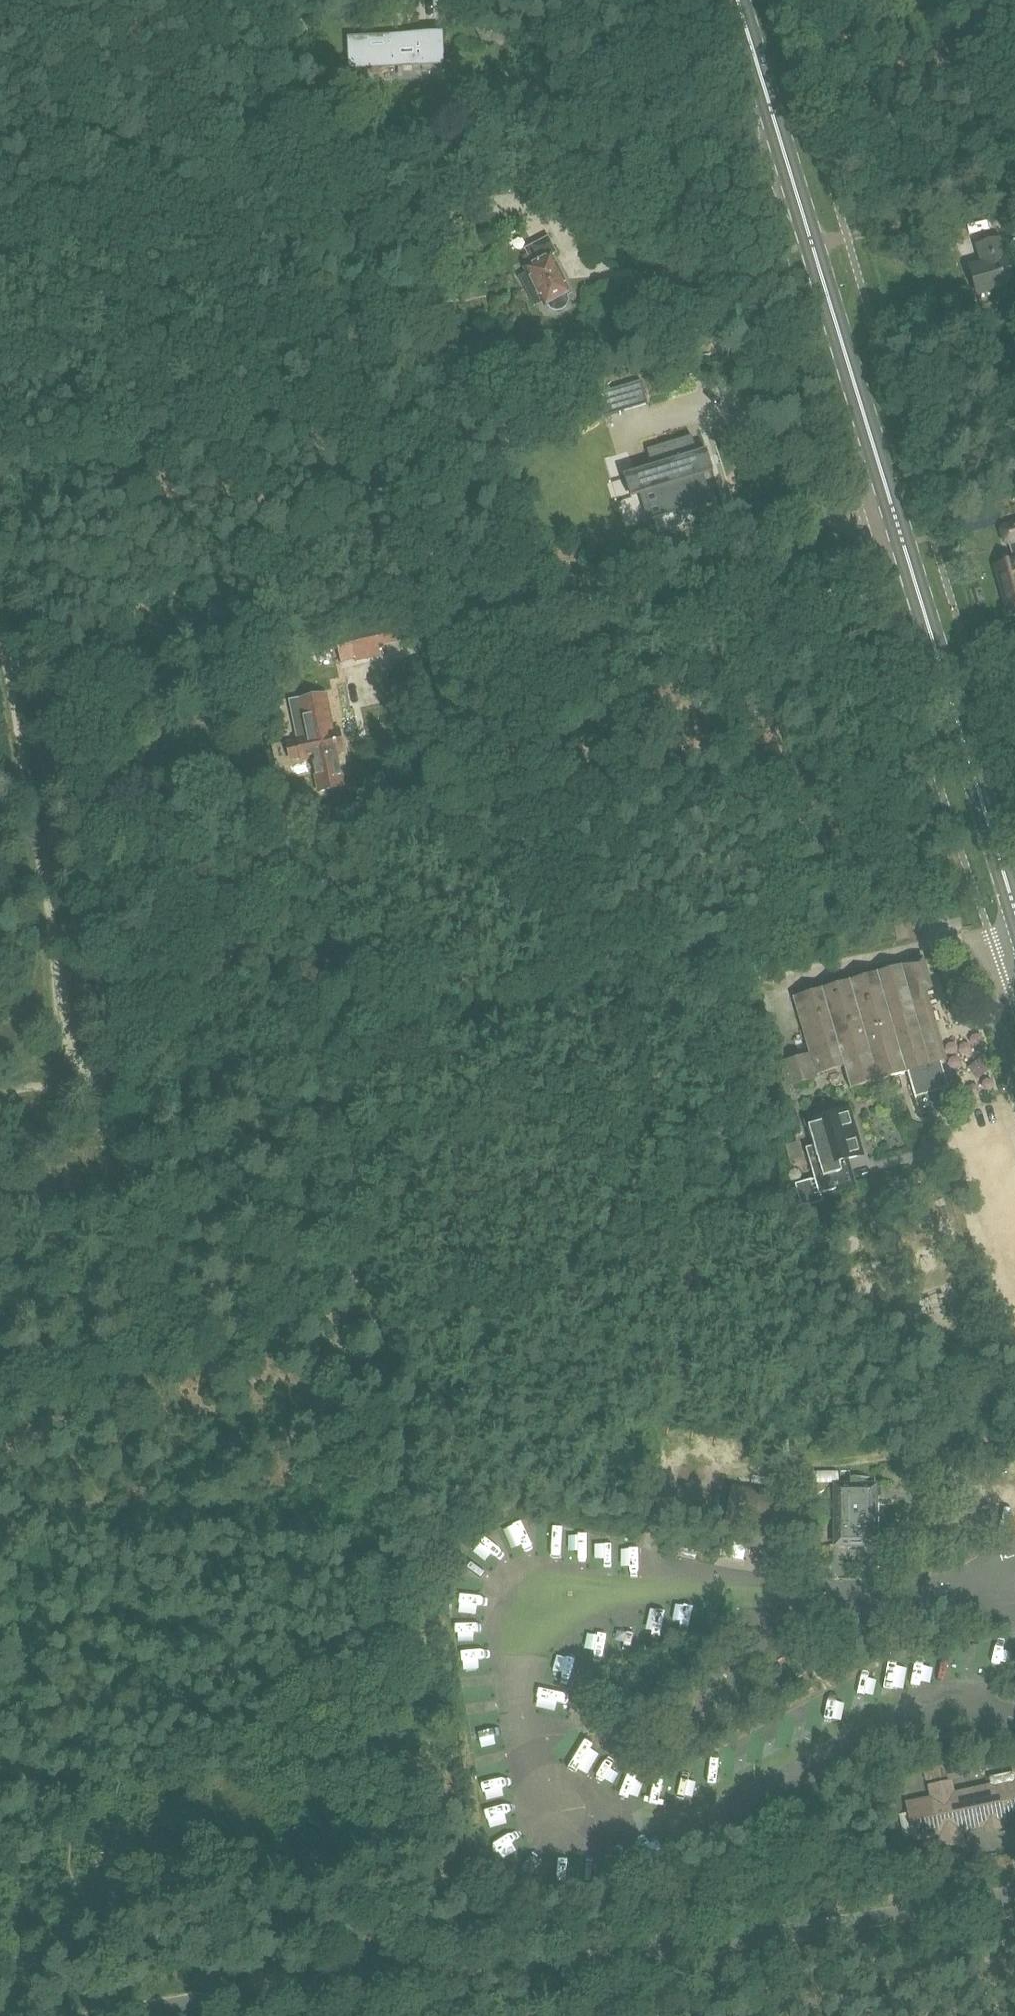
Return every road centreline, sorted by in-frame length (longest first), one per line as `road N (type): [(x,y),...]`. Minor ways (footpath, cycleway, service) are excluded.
road 1 (secondary): [(1014,911),(740,0)]
road 2 (unclassified): [(115,2015),(252,1991),(777,1936),(1014,1896)]
road 3 (track): [(321,1060),(990,934)]
road 4 (track): [(78,1100),(0,649)]
road 5 (track): [(321,1060),(78,1100)]

